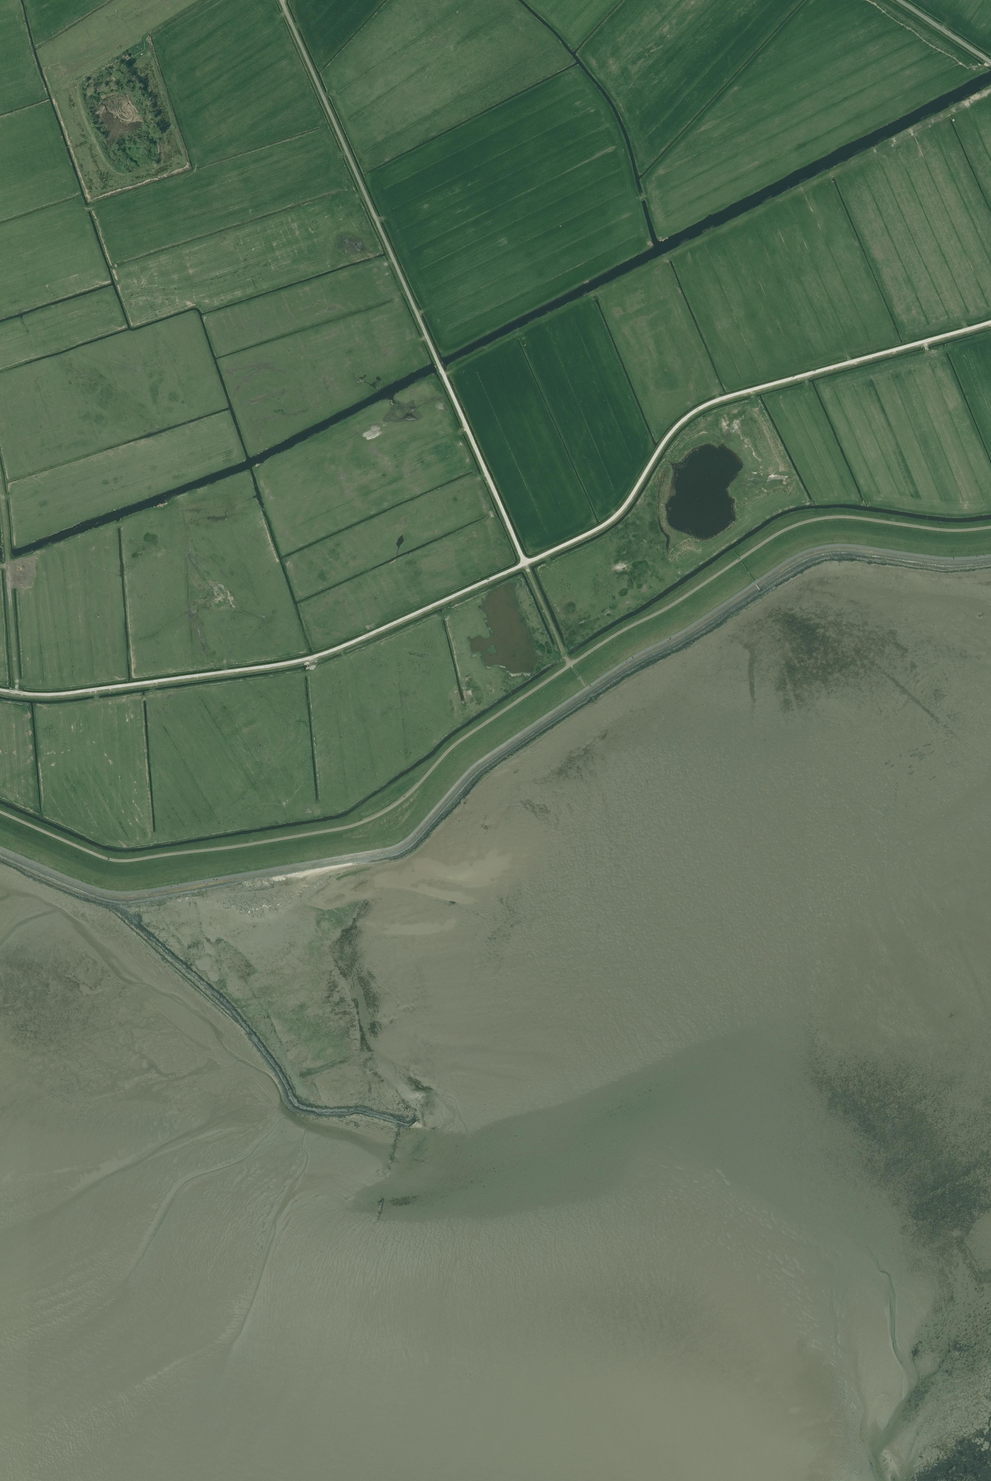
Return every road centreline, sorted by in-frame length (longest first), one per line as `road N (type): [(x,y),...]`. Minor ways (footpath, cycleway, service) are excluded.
road 1 (unclassified): [(441,369),(282,0)]
road 2 (track): [(17,693),(0,481)]
road 3 (track): [(441,369),(525,563)]

